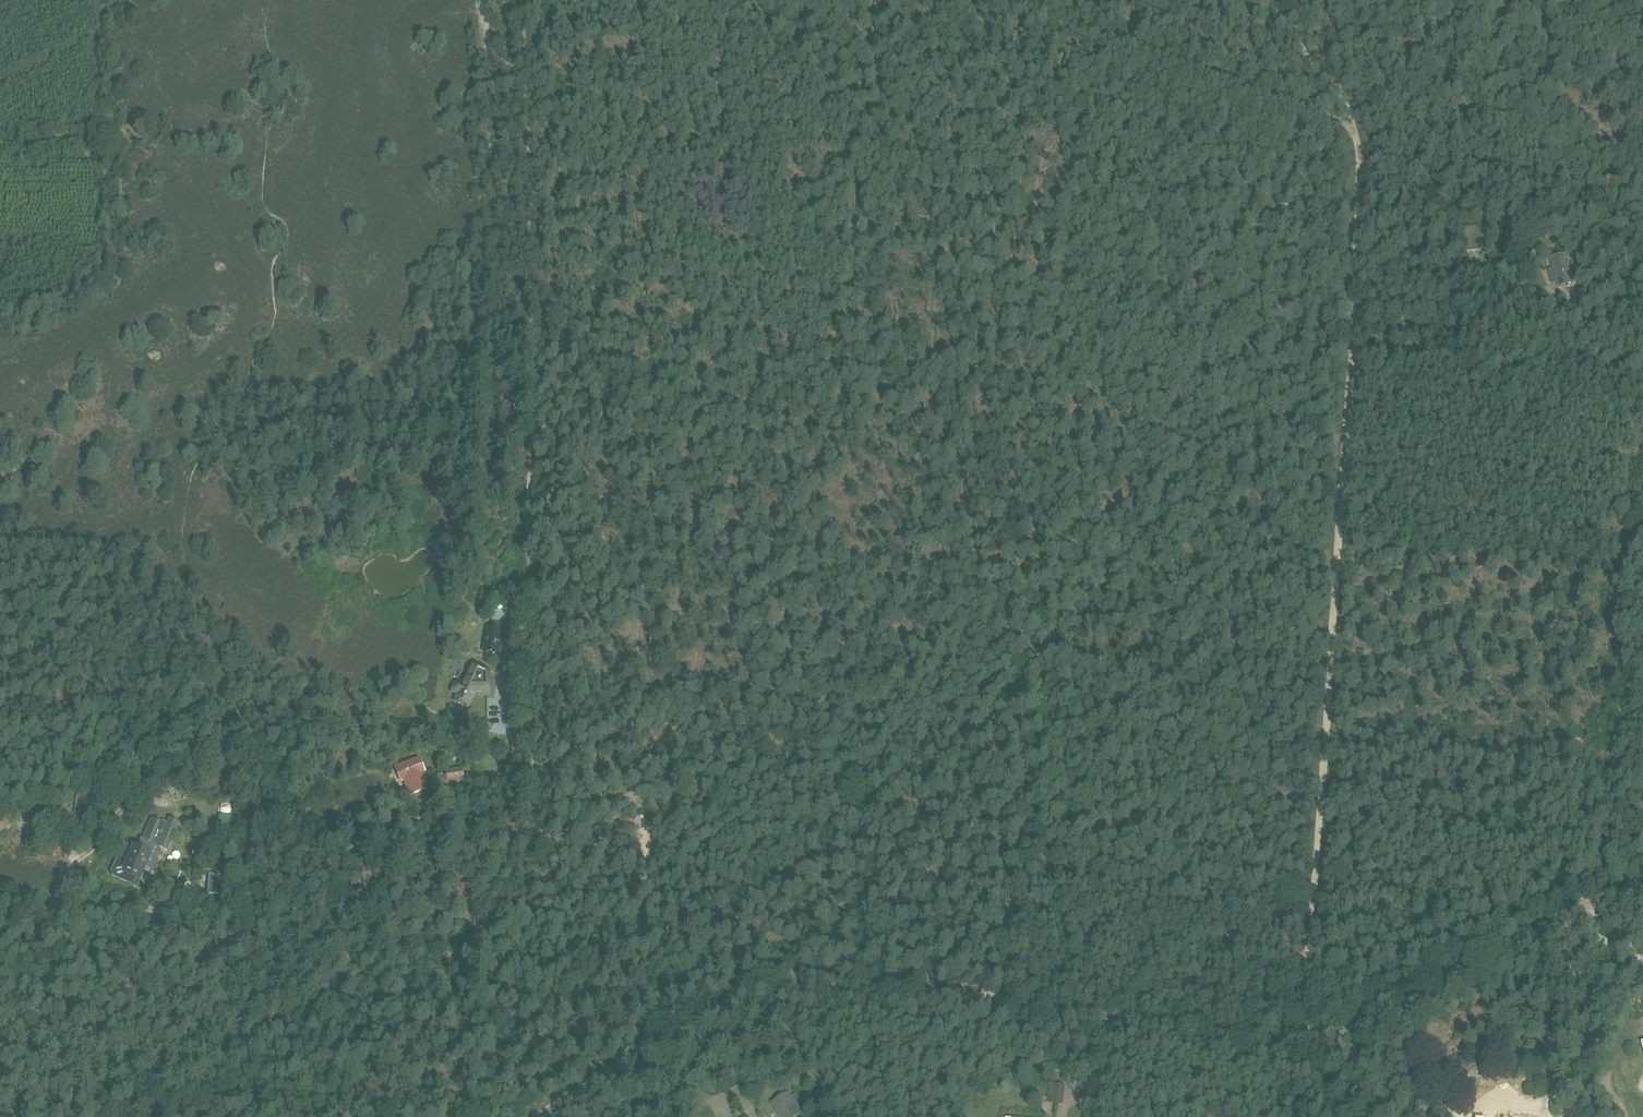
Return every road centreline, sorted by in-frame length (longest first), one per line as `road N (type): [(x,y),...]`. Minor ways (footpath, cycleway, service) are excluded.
road 1 (unclassified): [(539,1116),(779,978),(1302,1039),(1642,882)]
road 2 (track): [(1311,1038),(1304,1018),(1349,286)]
road 3 (track): [(0,920),(236,896),(417,816),(459,810)]
road 4 (track): [(1353,131),(1310,108),(999,0)]
road 5 (track): [(1349,286),(1353,131)]

